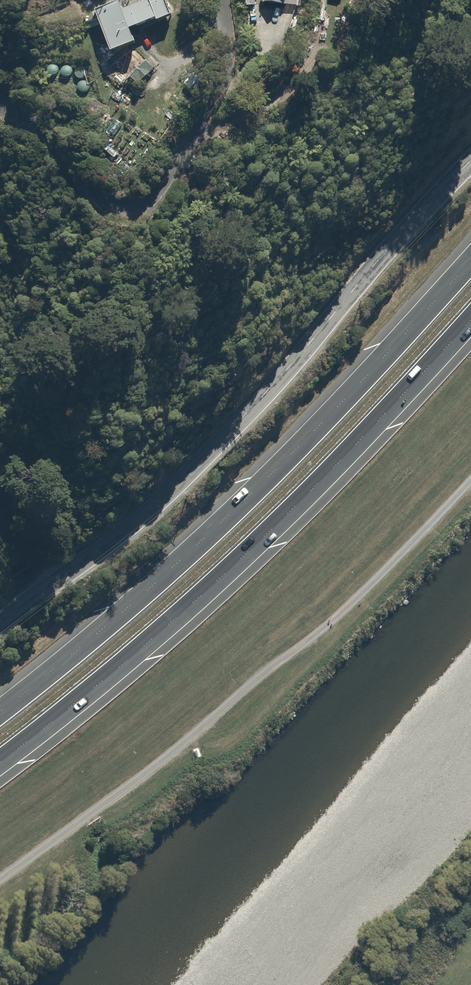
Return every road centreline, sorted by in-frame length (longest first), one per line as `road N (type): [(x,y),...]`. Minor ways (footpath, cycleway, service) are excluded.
road 1 (unclassified): [(0,625),(149,511),(470,159)]
road 2 (trunk): [(0,710),(246,500),(470,261)]
road 3 (trunk): [(470,320),(248,554),(0,761)]
road 4 (unclassified): [(0,105),(33,122),(96,195),(144,206),(221,87),(228,52),(223,0)]

